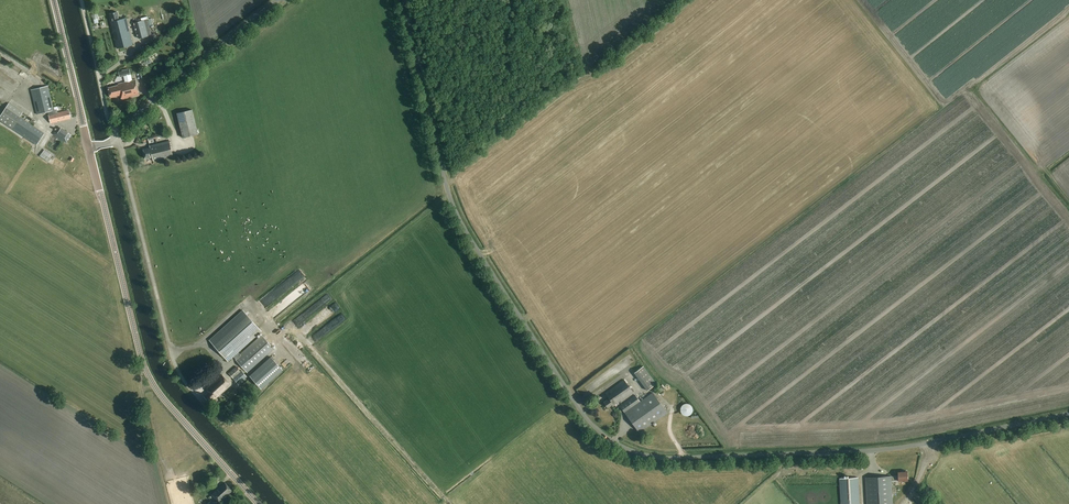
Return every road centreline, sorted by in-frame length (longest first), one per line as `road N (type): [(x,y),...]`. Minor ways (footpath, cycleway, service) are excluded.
road 1 (unclassified): [(1068,413),(880,450),(675,458),(618,444),(569,395),(459,219),(403,0)]
road 2 (tertiary): [(258,503),(165,402),(144,366),(88,147)]
road 3 (unclassified): [(226,368),(195,392),(174,363),(118,140)]
road 4 (unclassified): [(276,0),(115,132)]
road 5 (tertiary): [(88,147),(53,0)]
road 6 (track): [(115,132),(81,0)]

